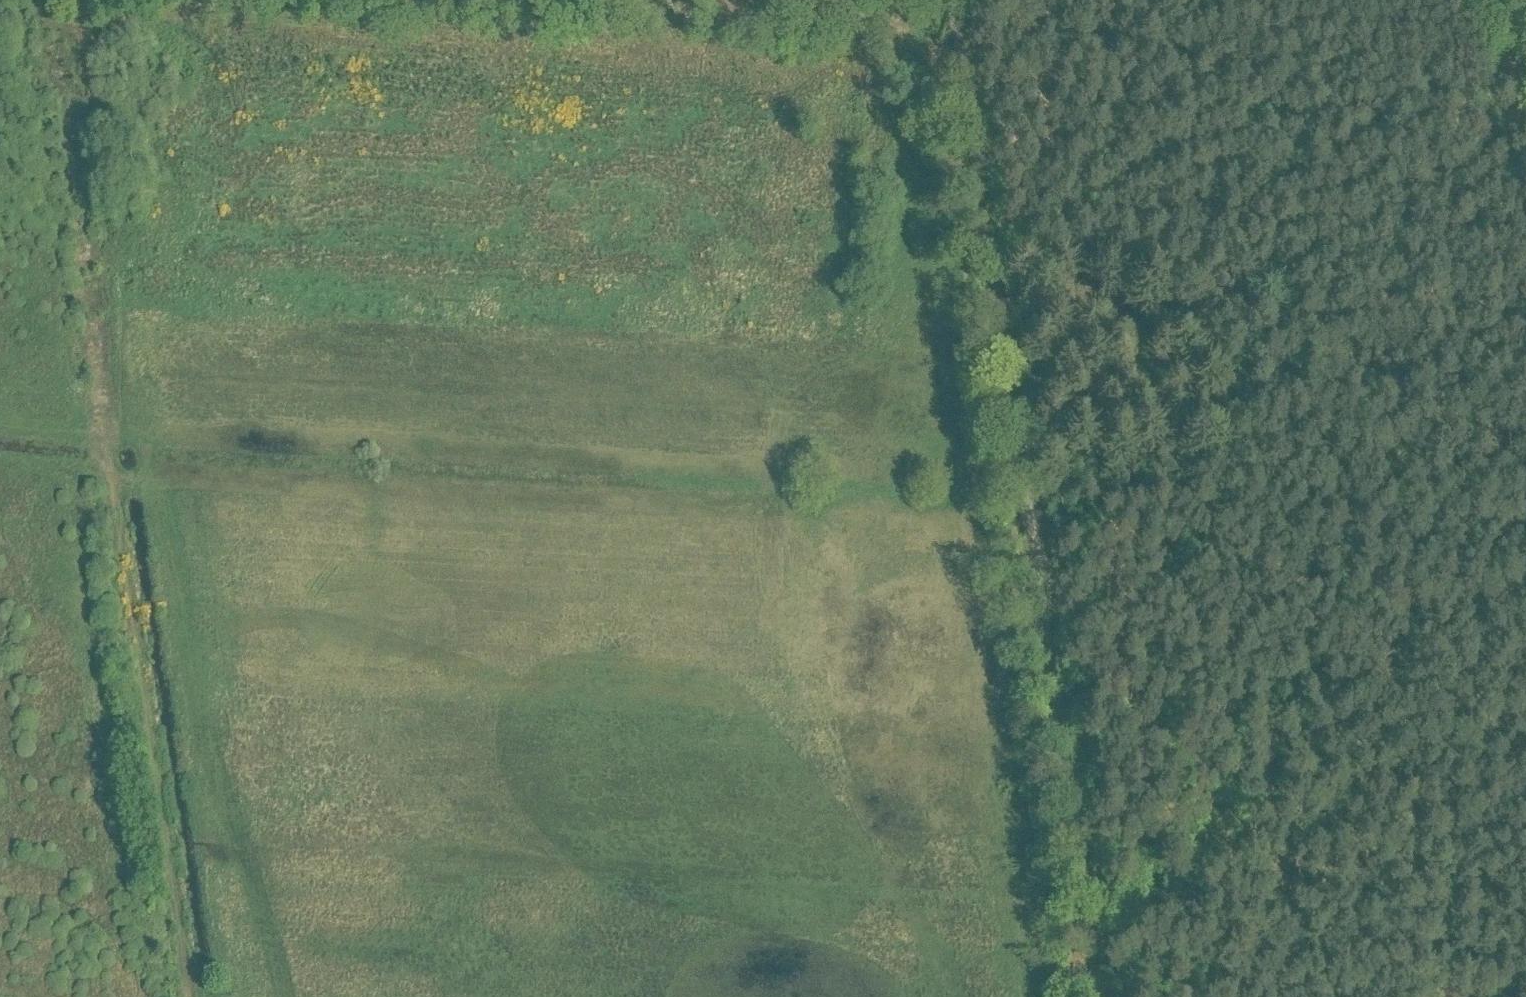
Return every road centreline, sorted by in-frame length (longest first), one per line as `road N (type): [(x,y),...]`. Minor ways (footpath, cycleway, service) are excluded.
road 1 (track): [(35,0),(188,996)]
road 2 (track): [(1100,996),(953,0)]

